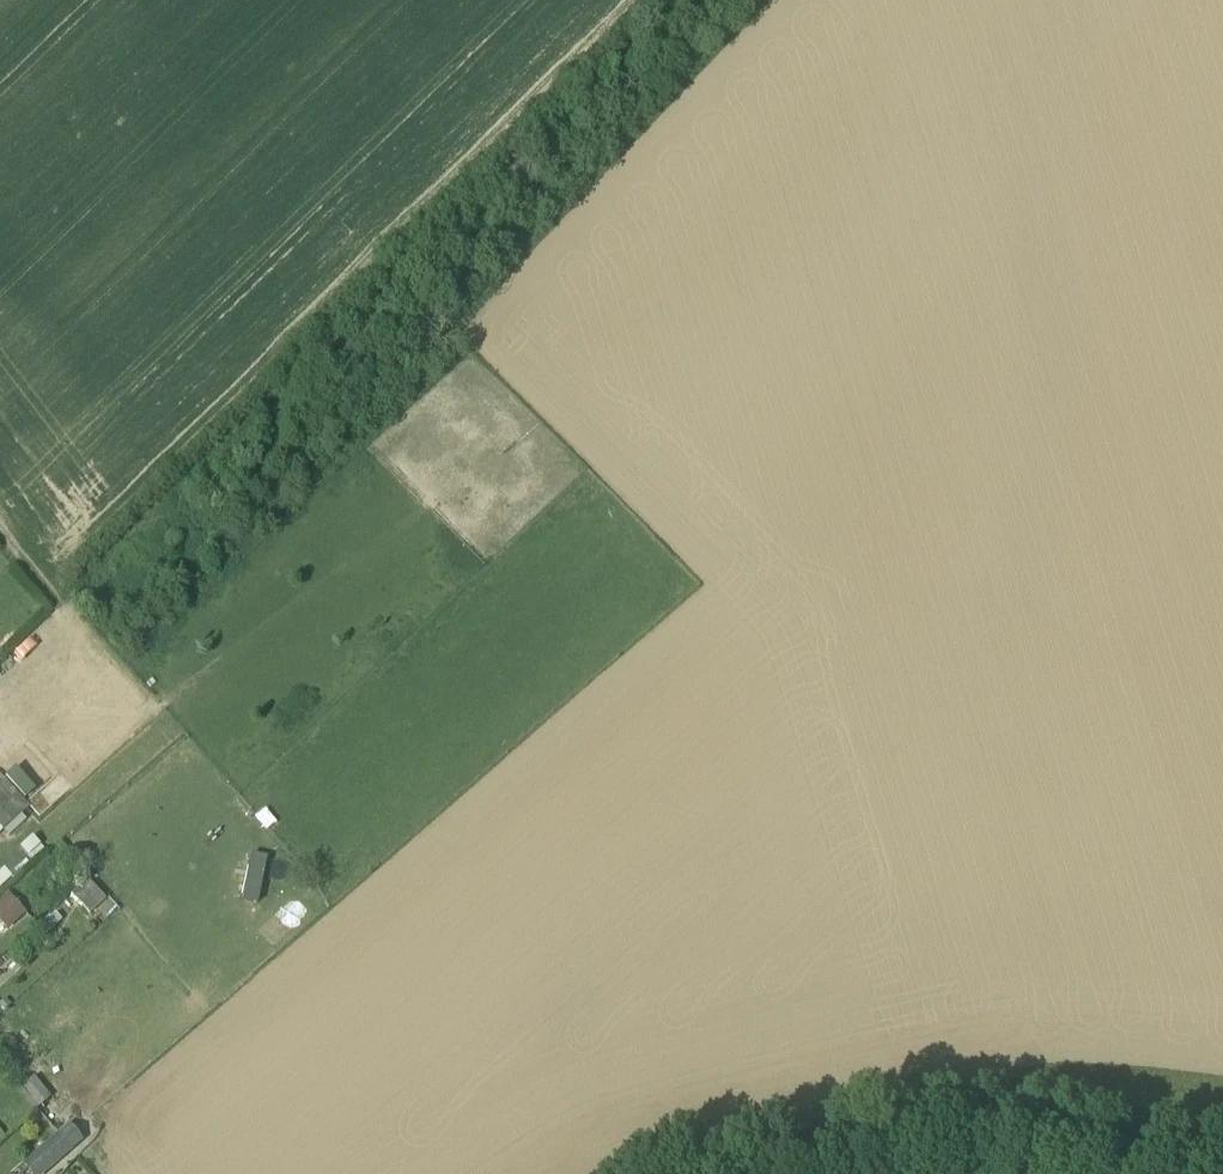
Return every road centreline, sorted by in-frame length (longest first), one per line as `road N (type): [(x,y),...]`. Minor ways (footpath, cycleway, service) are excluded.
road 1 (unclassified): [(808,1173),(989,1140),(1163,1173)]

